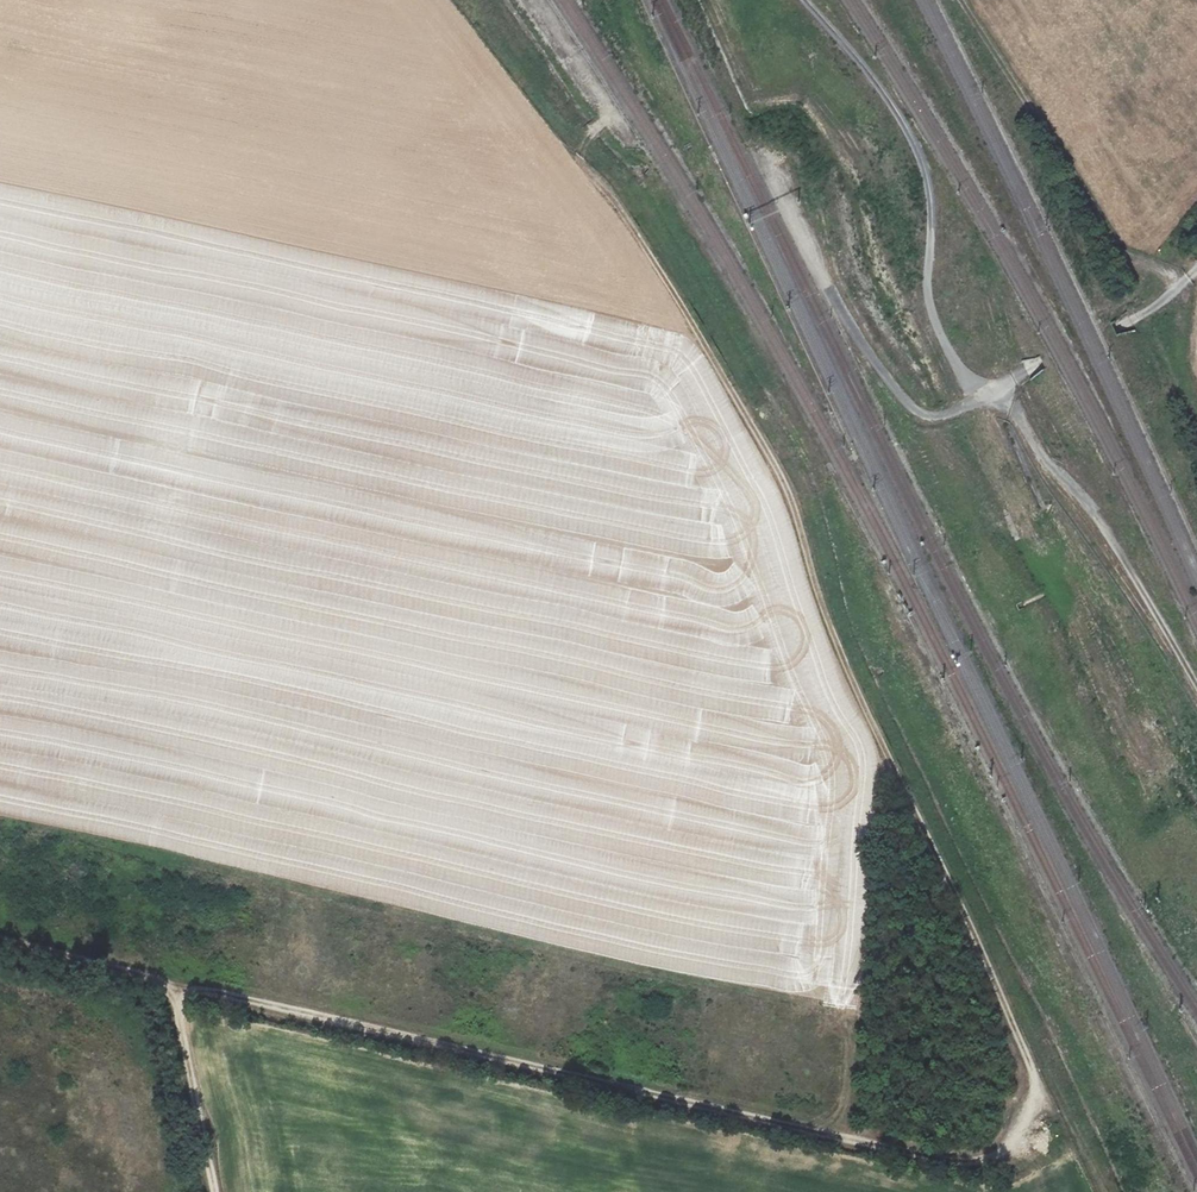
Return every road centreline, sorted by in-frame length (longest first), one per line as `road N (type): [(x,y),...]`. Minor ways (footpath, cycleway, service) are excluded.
road 1 (track): [(610,117),(588,136),(583,170),(646,252),(788,490),(835,644),(978,943),(1035,1083),(1030,1124),(998,1155),(971,1163),(197,988),(178,997),(178,1015),(213,1191)]
road 2 (track): [(805,0),(879,86),(925,167),(929,294),(949,353),(969,379),(1013,407),(1052,466),(1094,509),(1196,684)]
road 3 (track): [(1190,278),(1152,309),(931,415),(902,397),(854,330),(776,193)]
road 4 (track): [(0,941),(156,979),(178,997)]

